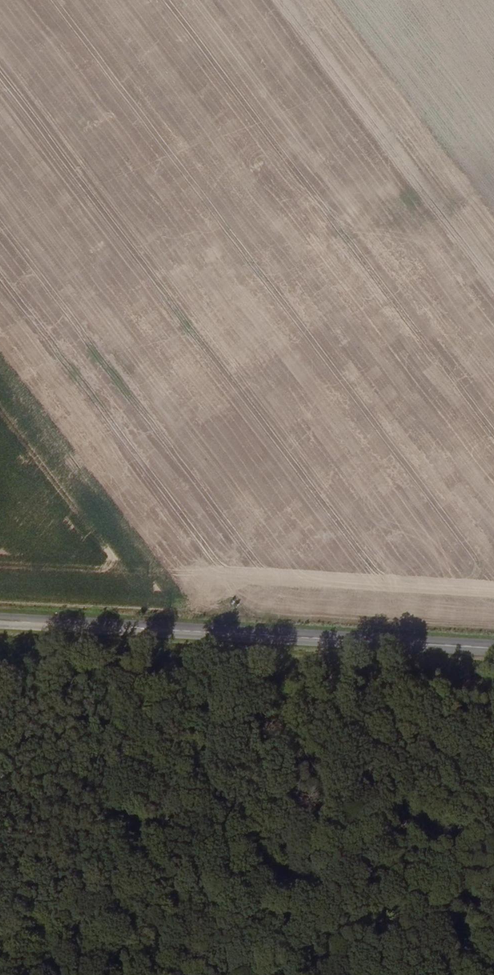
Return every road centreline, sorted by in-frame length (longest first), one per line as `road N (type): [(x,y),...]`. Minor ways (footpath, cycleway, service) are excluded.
road 1 (tertiary): [(493,647),(0,620)]

